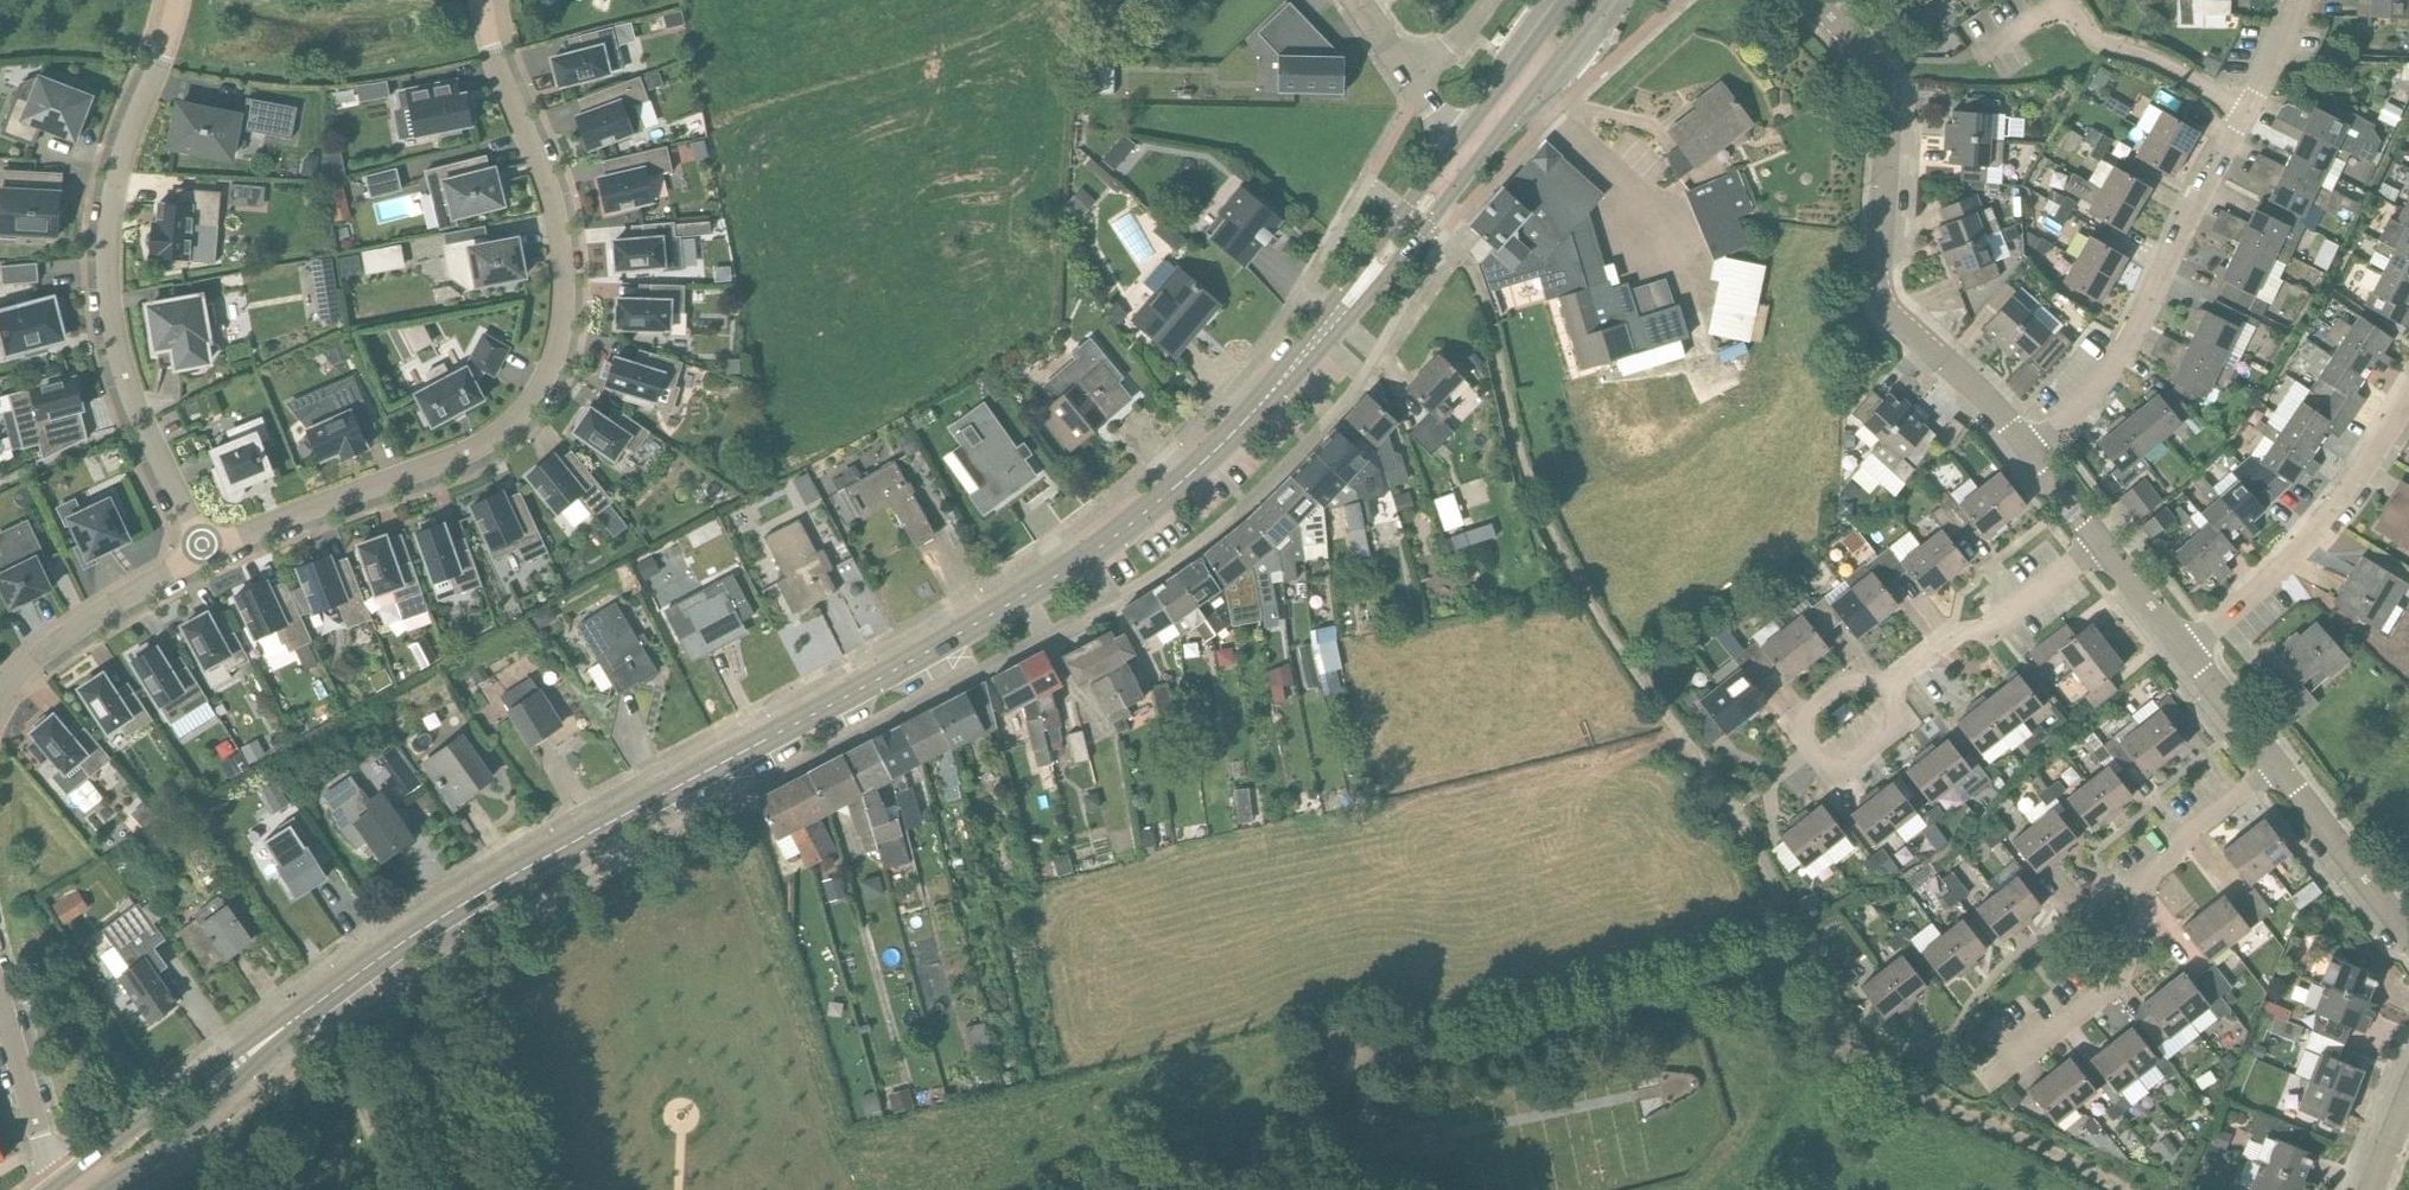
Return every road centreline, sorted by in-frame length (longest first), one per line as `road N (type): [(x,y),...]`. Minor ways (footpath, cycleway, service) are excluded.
road 1 (tertiary): [(1273,392),(1164,497),(1039,586),(506,879),(284,1028)]
road 2 (residential): [(478,0),(555,230),(557,326),(535,392),(512,420),(449,460),(196,546)]
road 3 (residential): [(169,0),(107,200),(99,264),(107,338),(131,414),(196,546)]
road 4 (residential): [(2029,455),(1990,397),(1883,301),(1887,106),(1878,66),(1811,0)]
road 5 (residential): [(1985,1077),(2115,982),(2150,876),(2274,765)]
road 6 (residential): [(2029,455),(2123,357),(2250,112)]
road 7 (residential): [(2186,652),(2295,550),(2408,405)]
road 8 (tertiary): [(1273,392),(1288,390),(1483,153)]
road 9 (tertiary): [(1463,137),(1274,377),(1273,392)]
road 10 (unclassified): [(2122,1189),(1876,1077),(1855,1058)]
road 11 (residential): [(1884,692),(1863,666),(1792,723),(1833,775),(1905,719),(1896,708)]
road 12 (residential): [(1884,692),(1960,632),(1989,630),(2100,545)]
road 13 (tertiary): [(284,1028),(245,1045),(69,1178)]
road 14 (tertiary): [(98,1189),(180,1141),(284,1028)]
road 15 (residential): [(196,546),(32,659),(0,694)]
road 16 (residential): [(2250,112),(2143,56),(2091,42),(2054,0)]
road 17 (residential): [(2408,934),(2274,765)]
road 18 (tertiary): [(1483,153),(1606,0)]
road 19 (residential): [(0,1009),(41,1139),(69,1178)]
road 20 (tertiary): [(1567,0),(1463,137)]
road 21 (residential): [(2274,765),(2186,652)]
road 22 (track): [(346,1078),(380,1148),(428,1189)]
road 23 (residential): [(2186,652),(2100,545)]
road 24 (residential): [(2250,112),(2296,0)]

